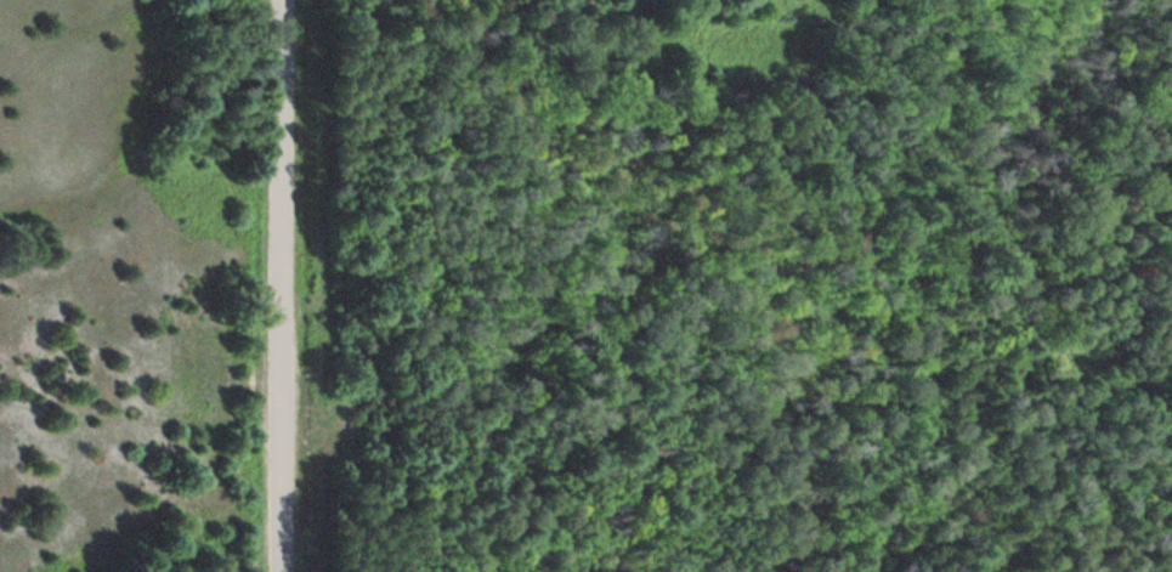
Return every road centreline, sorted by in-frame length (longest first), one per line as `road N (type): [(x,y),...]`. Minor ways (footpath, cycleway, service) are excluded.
road 1 (residential): [(284,571),(286,0)]

